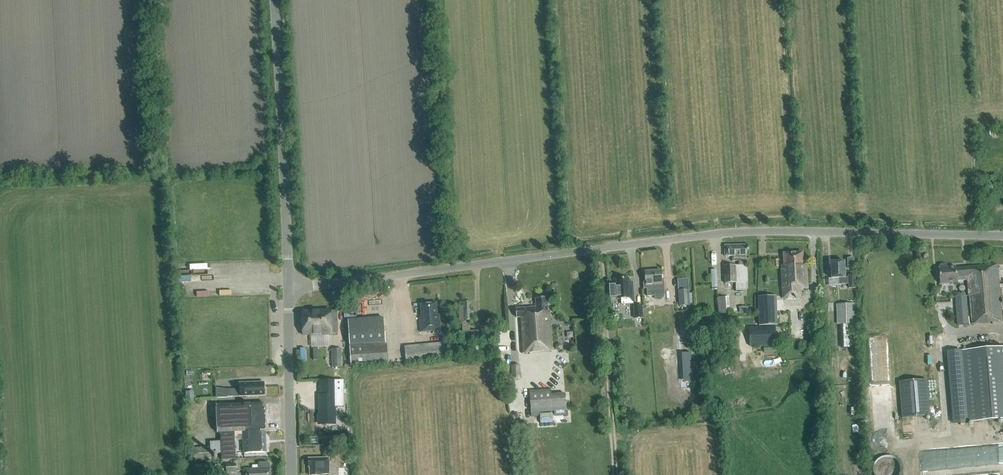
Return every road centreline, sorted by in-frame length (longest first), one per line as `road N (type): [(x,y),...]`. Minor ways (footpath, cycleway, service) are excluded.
road 1 (unclassified): [(289,287),(755,231),(1002,235)]
road 2 (tertiary): [(289,287),(275,0)]
road 3 (tertiary): [(292,474),(289,287)]

